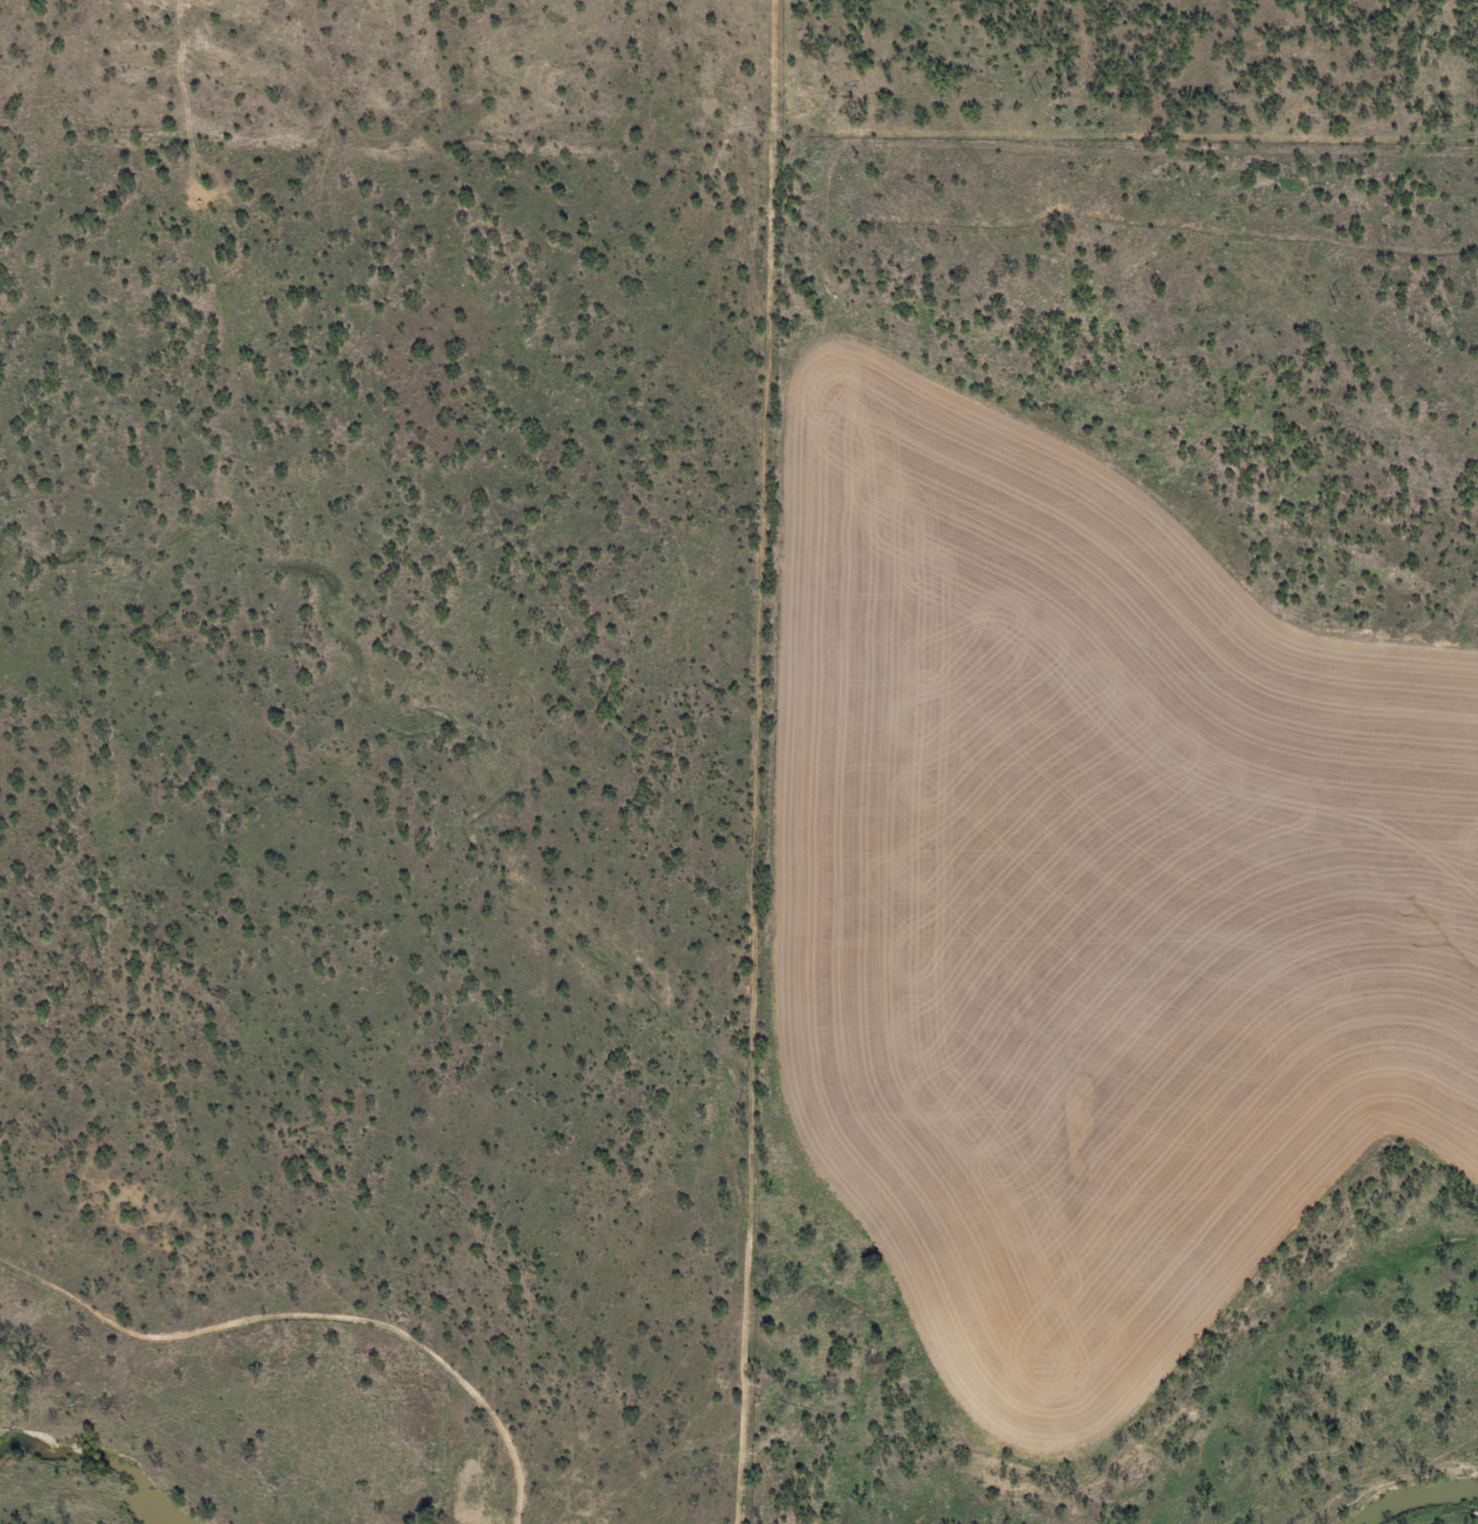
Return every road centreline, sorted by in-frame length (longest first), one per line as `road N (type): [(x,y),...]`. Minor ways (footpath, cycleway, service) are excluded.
road 1 (residential): [(714,1523),(705,1165),(710,0)]
road 2 (residential): [(0,1247),(85,1303),(440,1364),(511,1436),(514,1523)]

